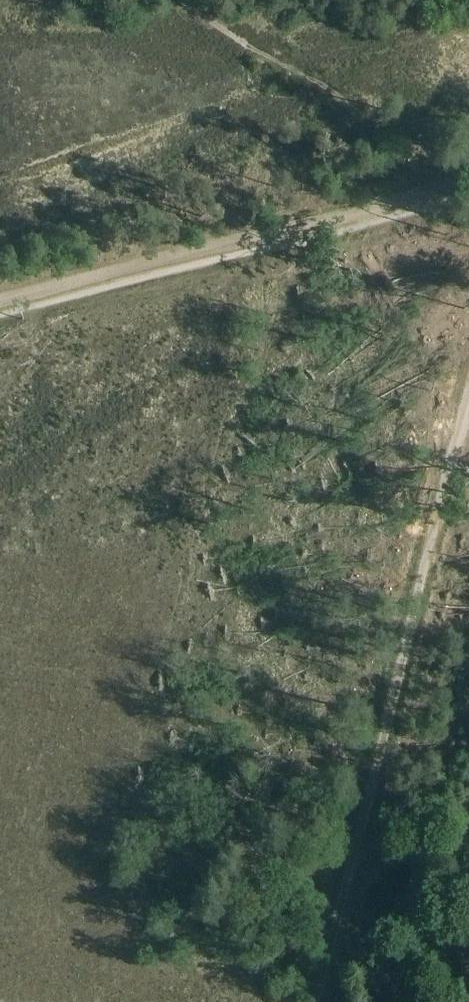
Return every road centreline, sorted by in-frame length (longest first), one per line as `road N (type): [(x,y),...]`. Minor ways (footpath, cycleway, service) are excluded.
road 1 (track): [(0,299),(468,186)]
road 2 (track): [(468,388),(359,832)]
road 3 (track): [(468,185),(181,0)]
road 4 (track): [(359,832),(315,1001)]

